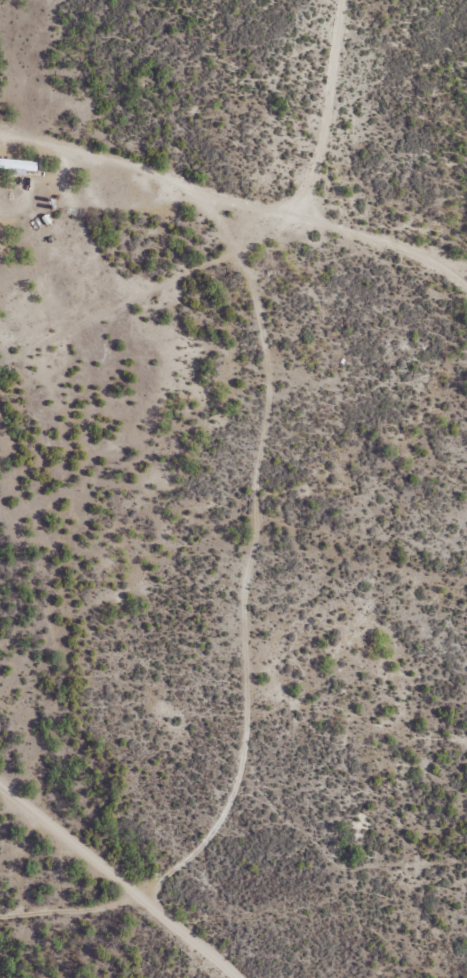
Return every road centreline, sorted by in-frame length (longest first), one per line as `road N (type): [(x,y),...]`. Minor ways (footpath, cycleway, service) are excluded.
road 1 (residential): [(334,868),(315,835),(262,784),(253,755),(250,600),(278,391),(231,196),(267,0)]
road 2 (residential): [(0,131),(425,249),(466,277)]
road 3 (residential): [(466,858),(204,879),(104,907),(0,916)]
road 4 (residential): [(166,890),(232,817),(253,755)]

